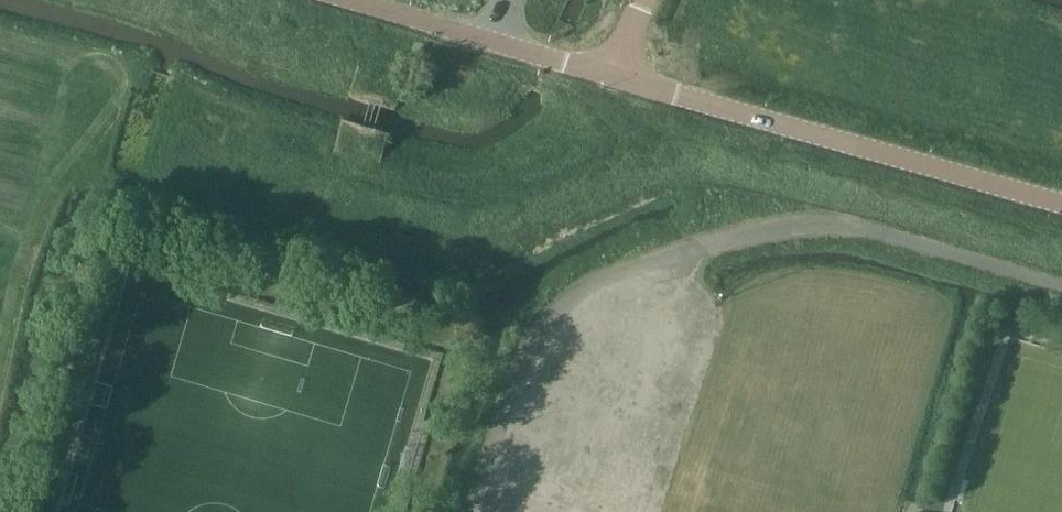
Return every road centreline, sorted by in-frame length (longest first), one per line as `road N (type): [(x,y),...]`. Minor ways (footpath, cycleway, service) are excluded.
road 1 (unclassified): [(486,511),(531,351),(568,306),(655,261),(733,236),(845,225),(1061,287)]
road 2 (tertiary): [(1061,206),(614,79)]
road 3 (tertiary): [(614,79),(346,0)]

